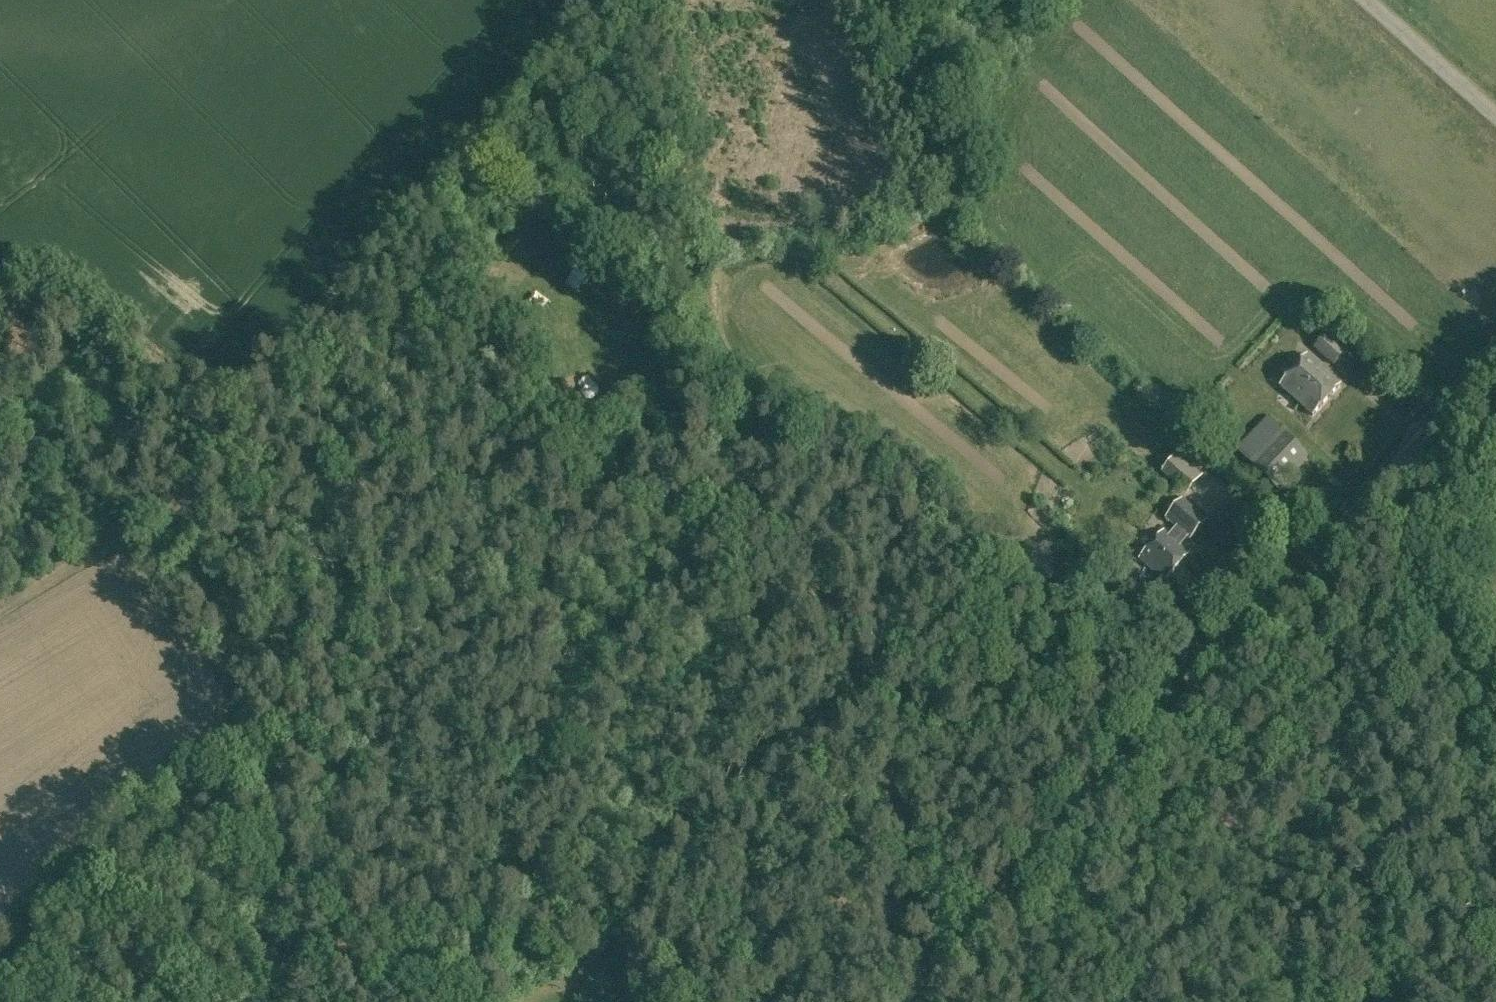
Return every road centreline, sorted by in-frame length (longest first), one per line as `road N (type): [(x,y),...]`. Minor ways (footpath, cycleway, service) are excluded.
road 1 (track): [(929,1001),(1495,363)]
road 2 (track): [(597,0),(516,74),(235,407),(178,521)]
road 3 (track): [(178,521),(376,487),(463,485),(759,517)]
road 4 (track): [(178,521),(226,585),(241,672),(202,771),(125,915)]
road 5 (track): [(562,494),(478,828)]
road 6 (track): [(669,0),(697,62),(693,265)]
road 7 (track): [(1252,827),(1336,867),(1359,894),(1359,1001)]
road 8 (track): [(562,494),(573,421),(599,392),(651,389),(702,373)]
road 9 (track): [(0,433),(67,451),(178,521)]
road 10 (track): [(178,521),(82,561),(0,612)]
road 11 (track): [(478,828),(430,1001)]
road 12 (unclassified): [(1367,0),(1495,115)]
road 13 (track): [(1252,827),(1238,798),(1174,730),(1181,699)]

